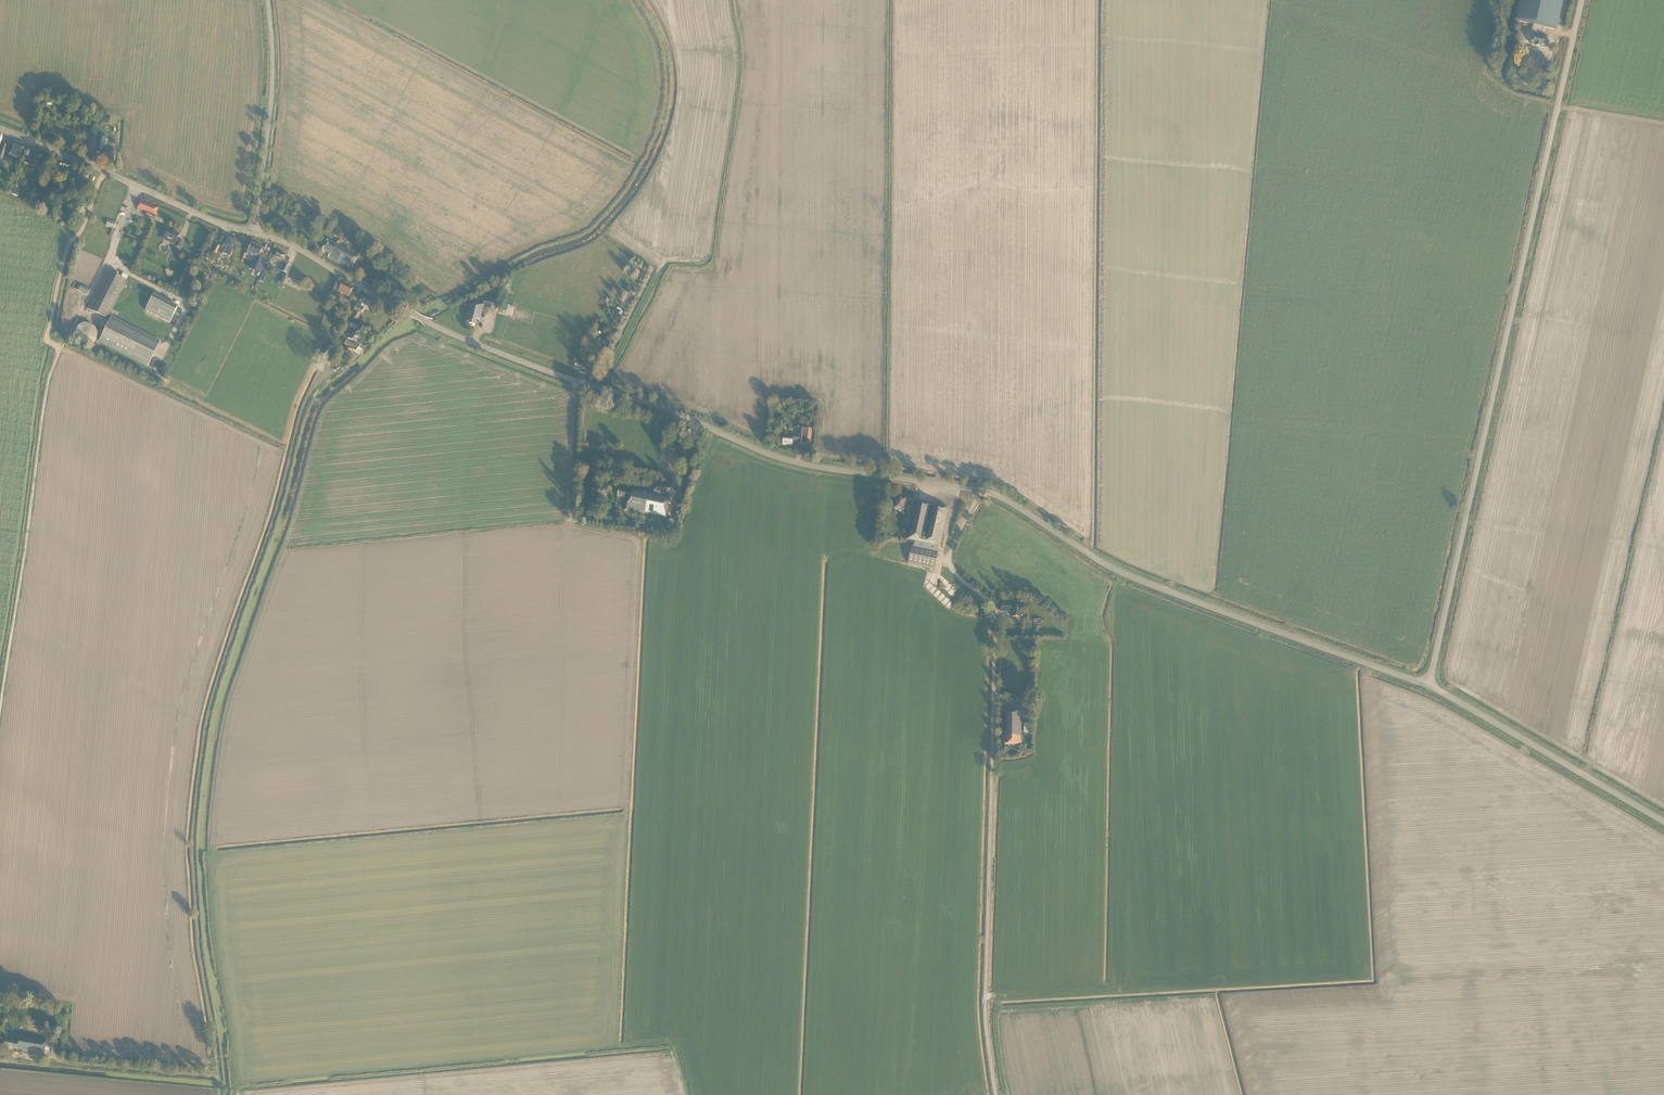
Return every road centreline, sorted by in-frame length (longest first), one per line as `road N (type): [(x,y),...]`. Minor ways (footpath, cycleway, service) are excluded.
road 1 (tertiary): [(1430,687),(1127,578),(1000,497),(788,460),(660,406),(520,362),(361,286)]
road 2 (tertiary): [(1430,687),(1582,0)]
road 3 (track): [(577,382),(569,524),(639,546),(627,808)]
road 4 (tertiary): [(255,234),(0,128)]
road 5 (tertiary): [(1663,823),(1430,687)]
road 6 (unclassified): [(255,234),(273,66),(267,0)]
road 7 (track): [(104,171),(64,262),(47,337),(61,349)]
road 8 (residential): [(304,405),(361,286)]

